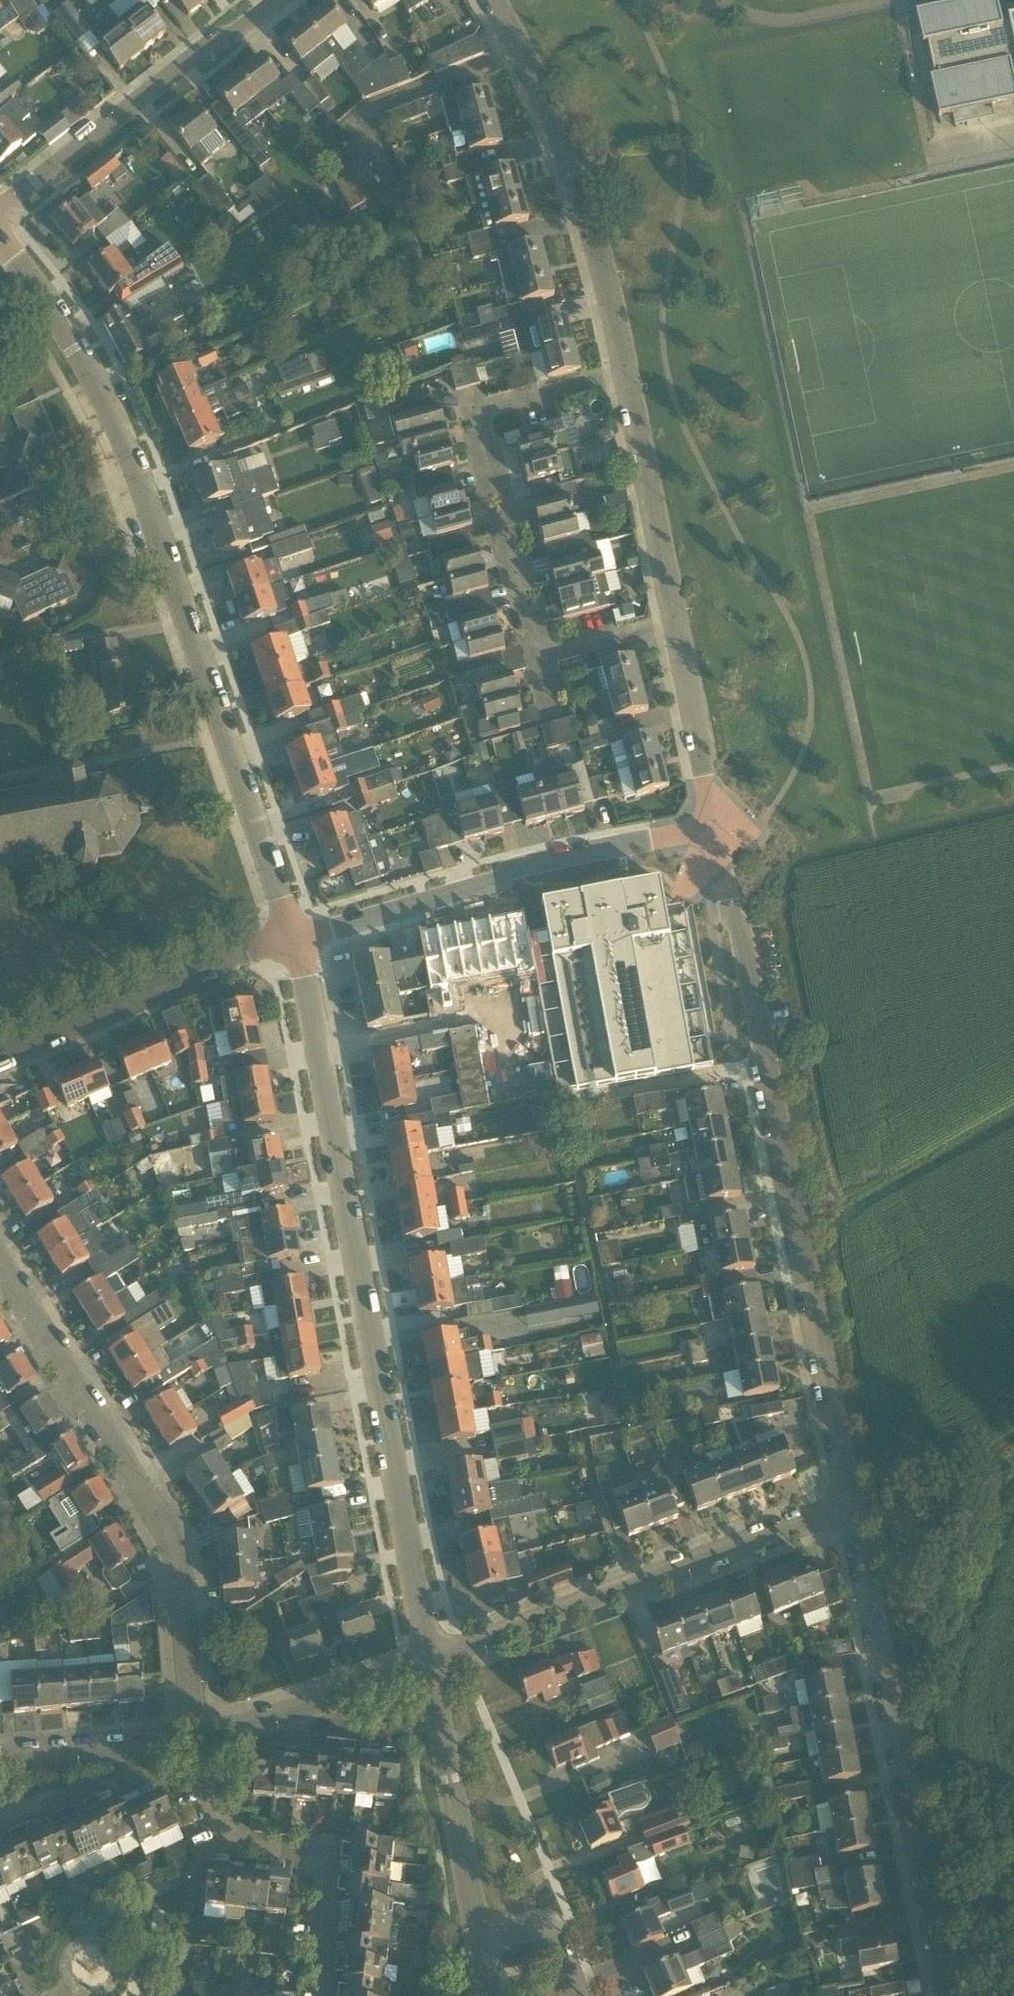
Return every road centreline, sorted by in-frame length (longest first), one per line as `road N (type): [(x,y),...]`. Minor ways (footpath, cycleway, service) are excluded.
road 1 (residential): [(425,1663),(293,937)]
road 2 (residential): [(849,1510),(716,832)]
road 3 (residential): [(188,1742),(176,1582),(159,1522),(0,1262)]
road 4 (residential): [(939,1995),(849,1510)]
road 5 (residential): [(293,937),(200,645),(128,474)]
road 6 (residential): [(425,1663),(849,1510)]
road 7 (residential): [(293,937),(522,868),(716,832)]
road 8 (residential): [(538,653),(477,423),(488,404),(624,370)]
road 9 (residential): [(624,370),(595,231),(555,118),(492,0)]
road 10 (residential): [(0,208),(272,0)]
road 11 (residential): [(0,1061),(293,937)]
road 12 (residential): [(312,1995),(320,1881),(314,1859),(300,1846),(233,1842),(190,1758)]
road 13 (residential): [(477,1940),(425,1663)]
road 14 (residential): [(128,474),(20,263),(0,240)]
road 15 (residential): [(673,624),(624,370)]
road 16 (residential): [(425,1663),(188,1742)]
road 17 (residential): [(716,832),(673,624)]
road 18 (residential): [(0,1834),(190,1758)]
road 19 (residential): [(188,1742),(0,1762)]
road 20 (residential): [(577,1995),(561,1949),(544,1934),(477,1940)]
road 21 (residential): [(538,653),(673,624)]

